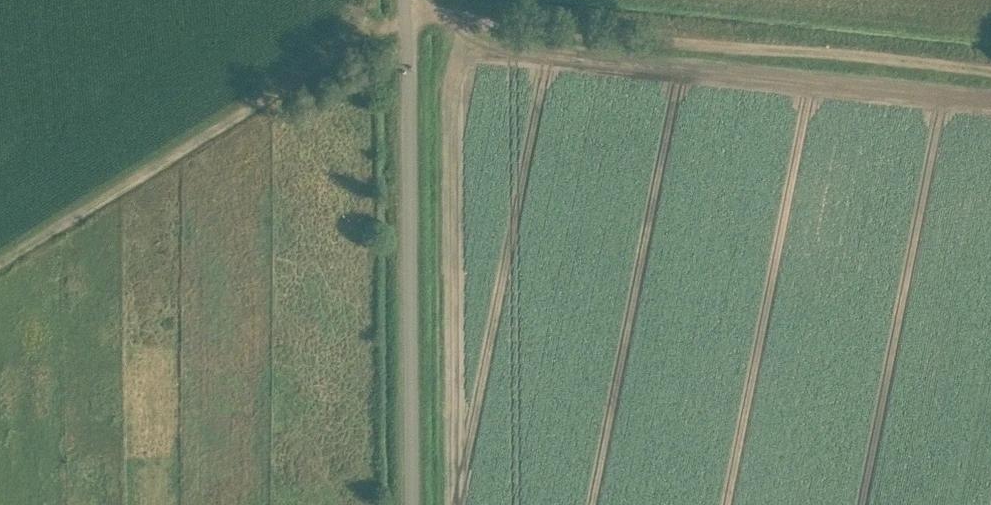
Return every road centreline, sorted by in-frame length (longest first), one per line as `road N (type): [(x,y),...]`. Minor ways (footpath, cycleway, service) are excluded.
road 1 (track): [(990,72),(429,13),(344,54),(0,273)]
road 2 (unclassified): [(416,504),(406,0)]

